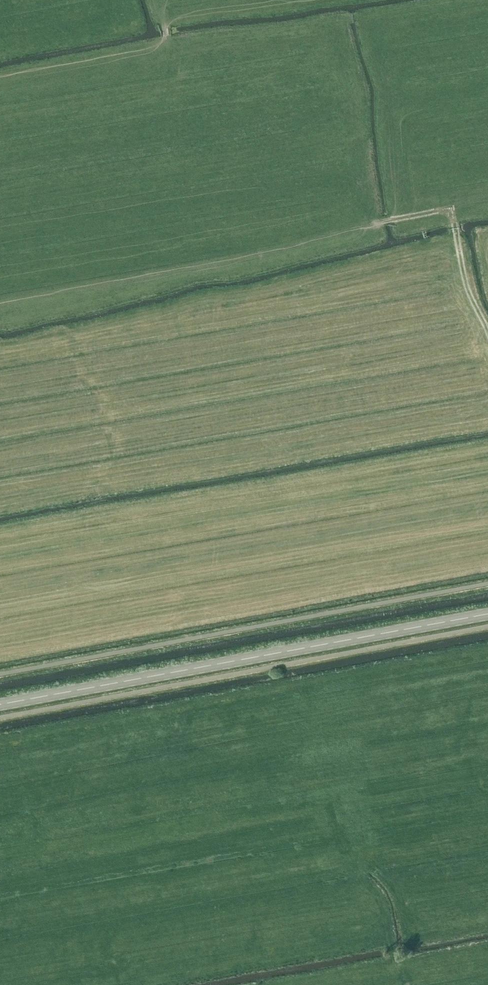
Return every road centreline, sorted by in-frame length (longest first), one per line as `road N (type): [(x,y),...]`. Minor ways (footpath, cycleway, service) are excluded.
road 1 (tertiary): [(487,613),(0,704)]

